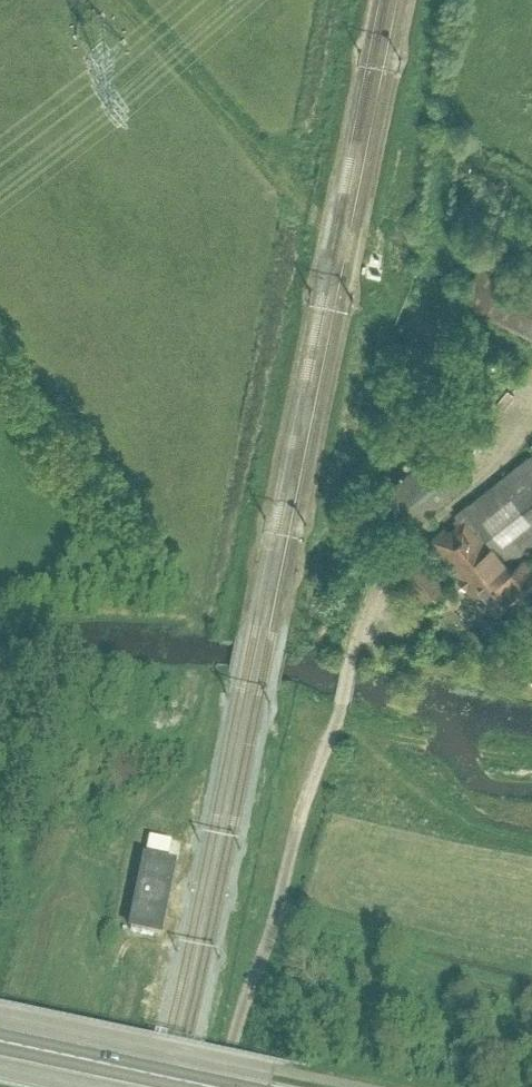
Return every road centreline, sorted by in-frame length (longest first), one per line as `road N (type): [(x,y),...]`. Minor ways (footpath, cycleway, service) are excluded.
road 1 (unclassified): [(223,1086),(381,569)]
road 2 (track): [(276,915),(382,942),(434,975),(531,999)]
road 3 (track): [(336,719),(362,725),(417,793),(461,822),(531,839)]
road 4 (track): [(282,174),(121,0)]
road 5 (primary): [(205,1086),(0,1044)]
road 6 (track): [(362,725),(531,756)]
road 7 (track): [(526,412),(403,302)]

